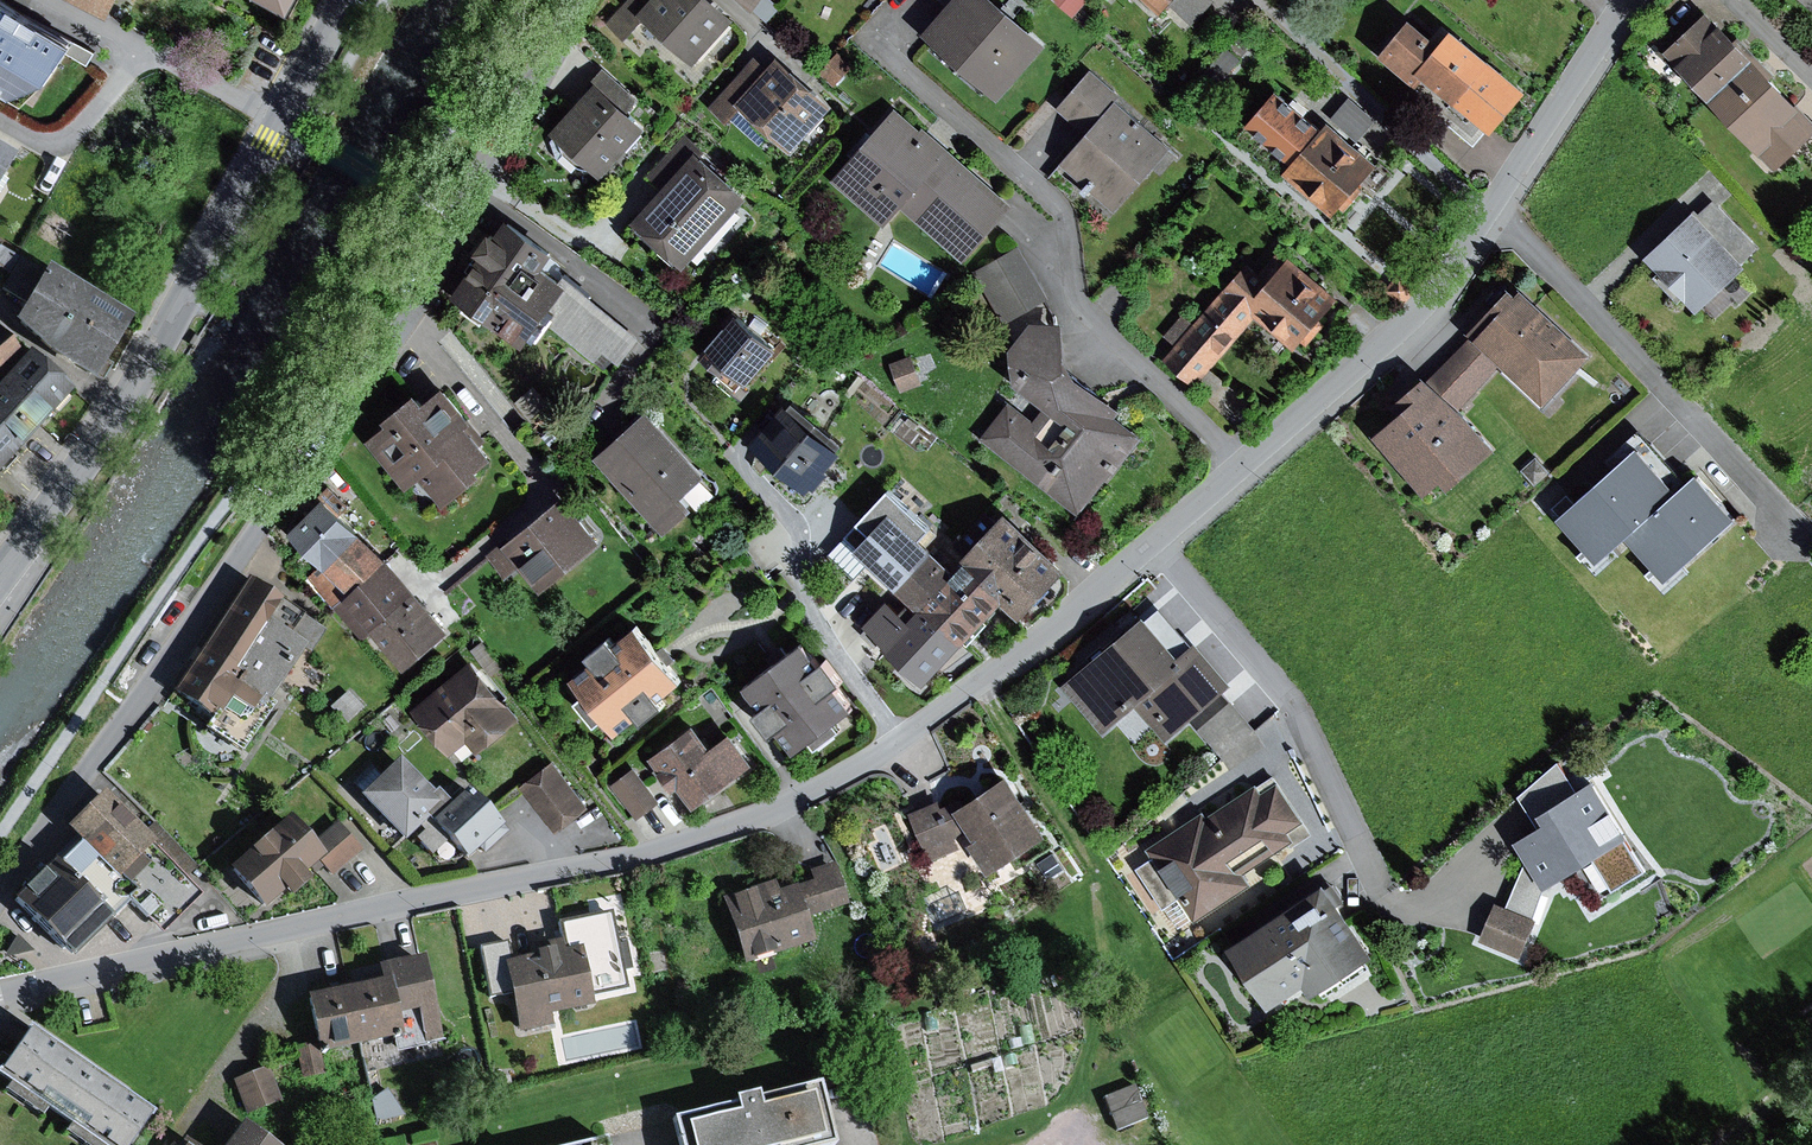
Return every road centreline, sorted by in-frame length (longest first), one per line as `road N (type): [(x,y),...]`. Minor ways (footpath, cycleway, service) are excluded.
road 1 (residential): [(1630,0),(1414,319),(1158,550),(904,740),(808,798),(645,855),(0,992)]
road 2 (residential): [(586,0),(406,322),(0,894)]
road 3 (residential): [(0,574),(151,353),(346,0)]

